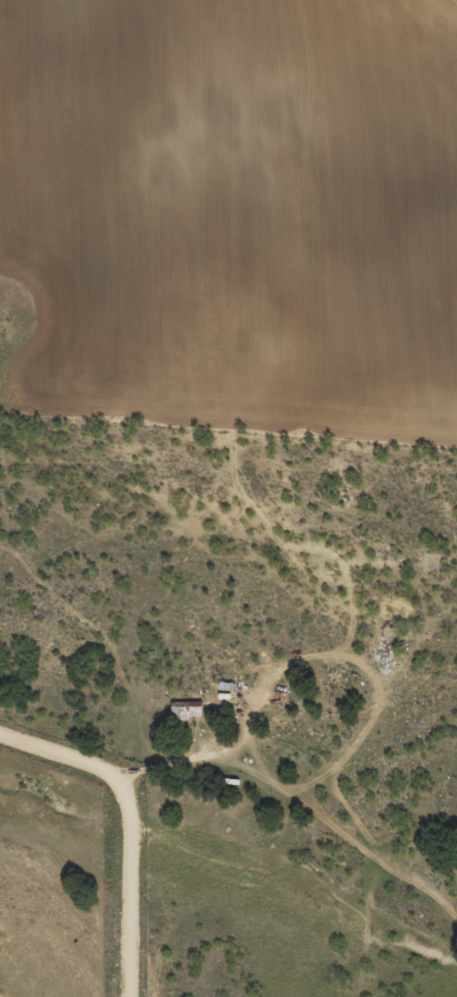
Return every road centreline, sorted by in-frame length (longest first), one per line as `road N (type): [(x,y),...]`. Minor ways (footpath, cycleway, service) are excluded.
road 1 (residential): [(127,996),(127,820),(119,791),(94,773),(0,740)]
road 2 (track): [(253,792),(456,953)]

